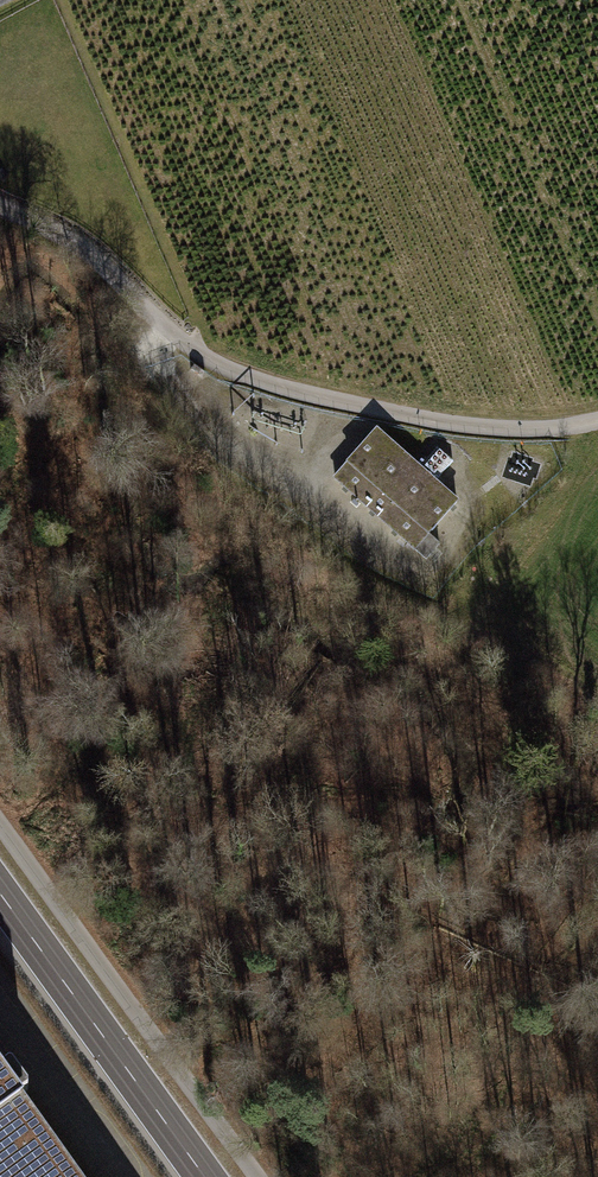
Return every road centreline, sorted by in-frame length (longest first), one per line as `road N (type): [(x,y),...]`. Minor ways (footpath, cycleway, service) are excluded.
road 1 (track): [(0,212),(89,254),(191,358),(234,381),(472,434),(597,421)]
road 2 (track): [(597,697),(450,602),(574,468),(597,425)]
road 3 (secondary): [(0,894),(204,1176)]

